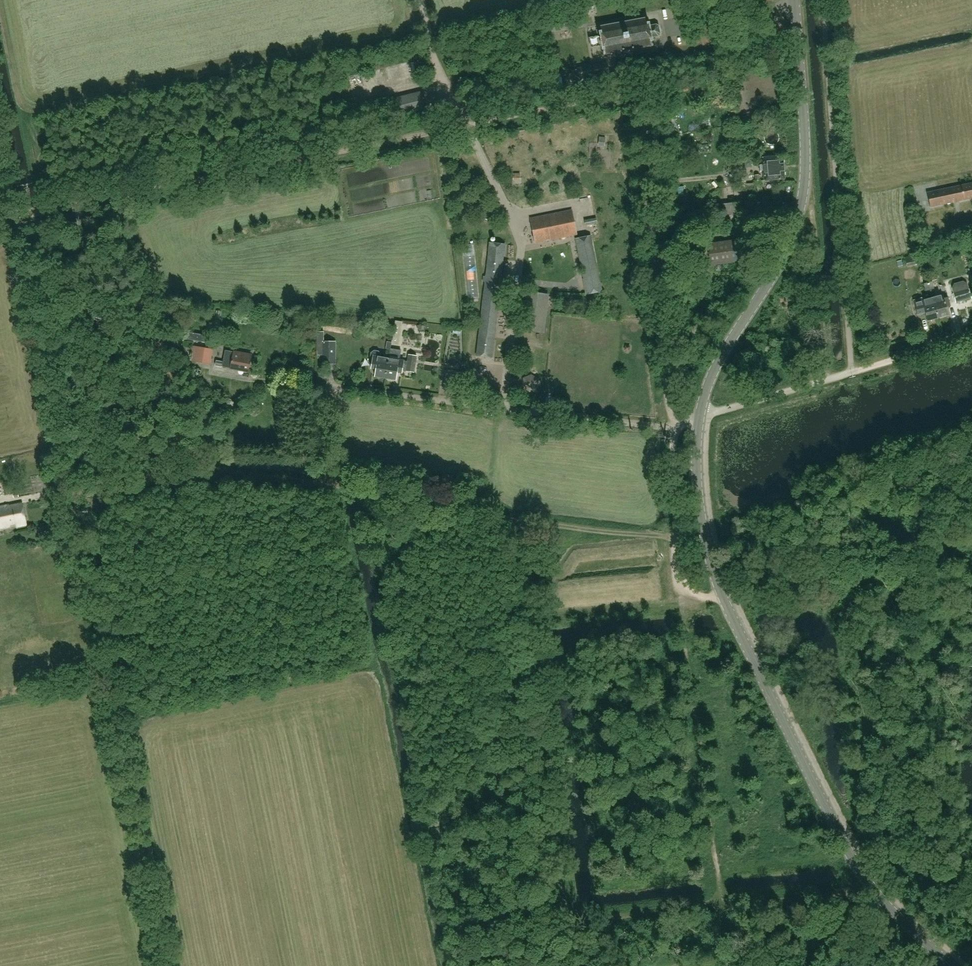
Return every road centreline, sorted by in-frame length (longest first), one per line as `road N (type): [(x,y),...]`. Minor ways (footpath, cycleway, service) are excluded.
road 1 (track): [(677,424),(669,409),(633,92),(15,216)]
road 2 (track): [(169,965),(72,489),(189,472),(328,483)]
road 3 (tertiary): [(951,965),(857,866),(723,597),(700,508),(700,415)]
road 4 (tertiary): [(700,415),(799,216),(806,167),(794,0)]
road 5 (unclassified): [(700,415),(663,426),(325,385)]
road 6 (track): [(328,483),(532,522)]
road 7 (track): [(828,380),(816,220),(803,195)]
road 8 (unclassified): [(700,415),(852,372)]
road 9 (track): [(678,536),(532,522)]
road 10 (unclassified): [(423,0),(435,60),(468,126)]
road 11 (track): [(852,372),(971,339)]

